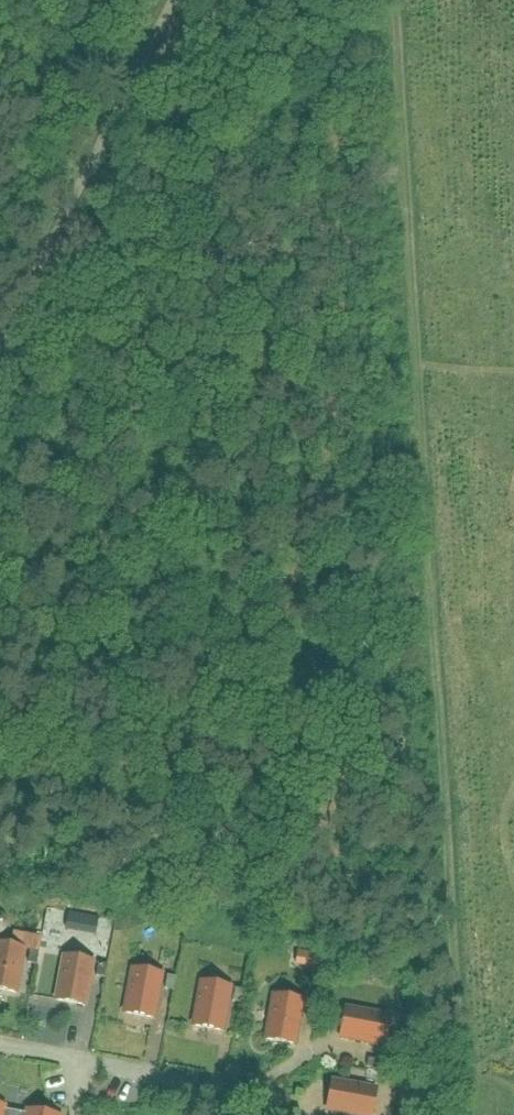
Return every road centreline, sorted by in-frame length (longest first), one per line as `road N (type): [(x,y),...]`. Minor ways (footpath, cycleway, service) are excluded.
road 1 (track): [(459,1114),(381,0)]
road 2 (tertiary): [(0,451),(223,0)]

